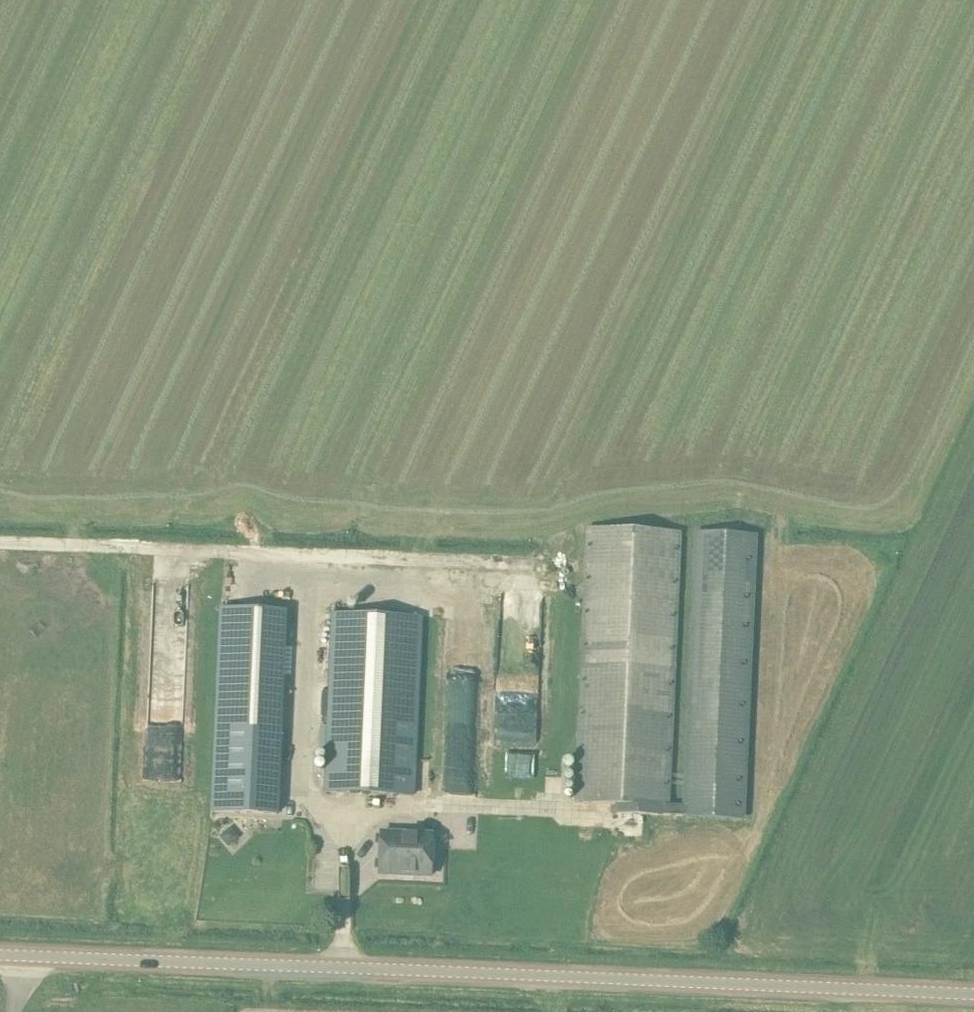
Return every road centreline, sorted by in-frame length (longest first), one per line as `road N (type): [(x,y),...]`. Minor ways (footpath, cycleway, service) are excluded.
road 1 (tertiary): [(973,992),(0,951)]

